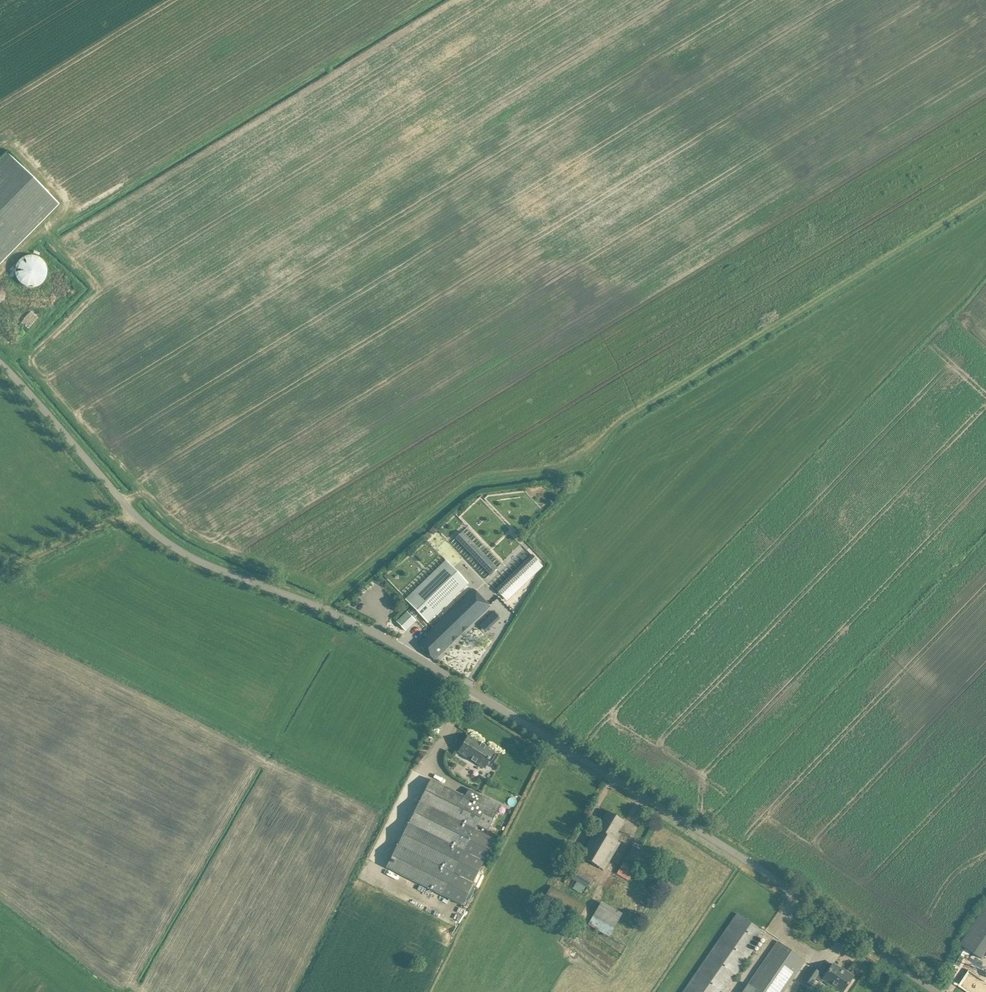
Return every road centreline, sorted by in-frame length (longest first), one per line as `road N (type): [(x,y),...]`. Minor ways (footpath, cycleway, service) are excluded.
road 1 (unclassified): [(936,991),(785,886),(425,662),(150,532),(0,364)]
road 2 (track): [(0,576),(133,516)]

